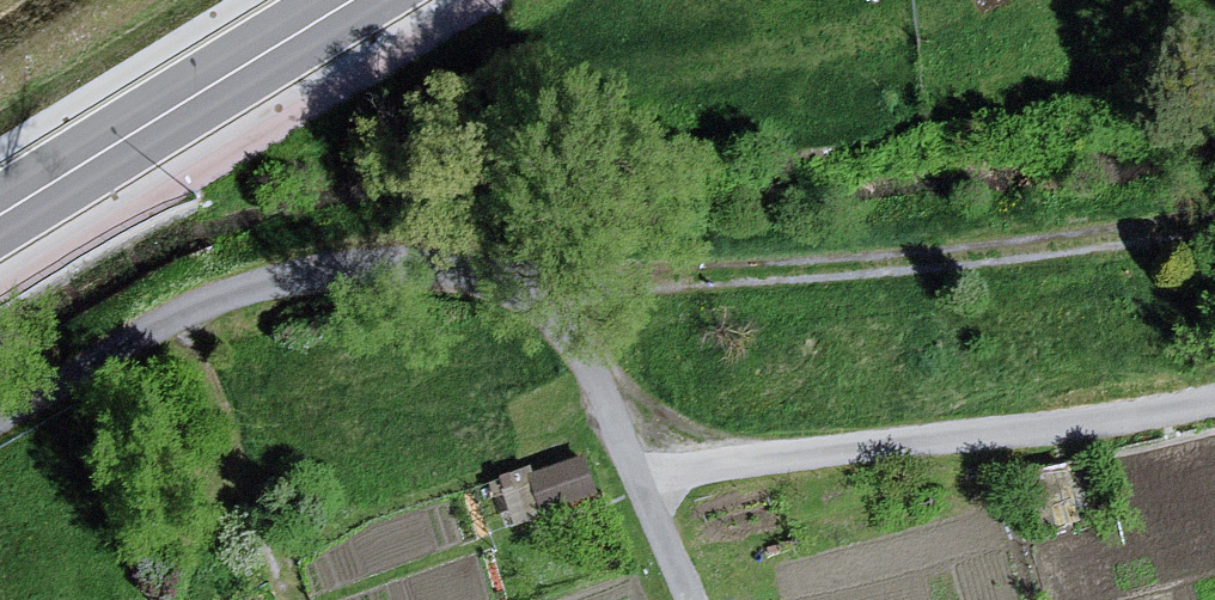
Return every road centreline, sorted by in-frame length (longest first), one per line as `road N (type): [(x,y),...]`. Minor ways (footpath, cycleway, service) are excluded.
road 1 (track): [(0,442),(199,329),(355,290),(555,297),(879,287),(1214,246)]
road 2 (track): [(654,513),(1214,433)]
road 3 (primary): [(0,215),(352,0)]
road 4 (track): [(555,297),(691,599)]

